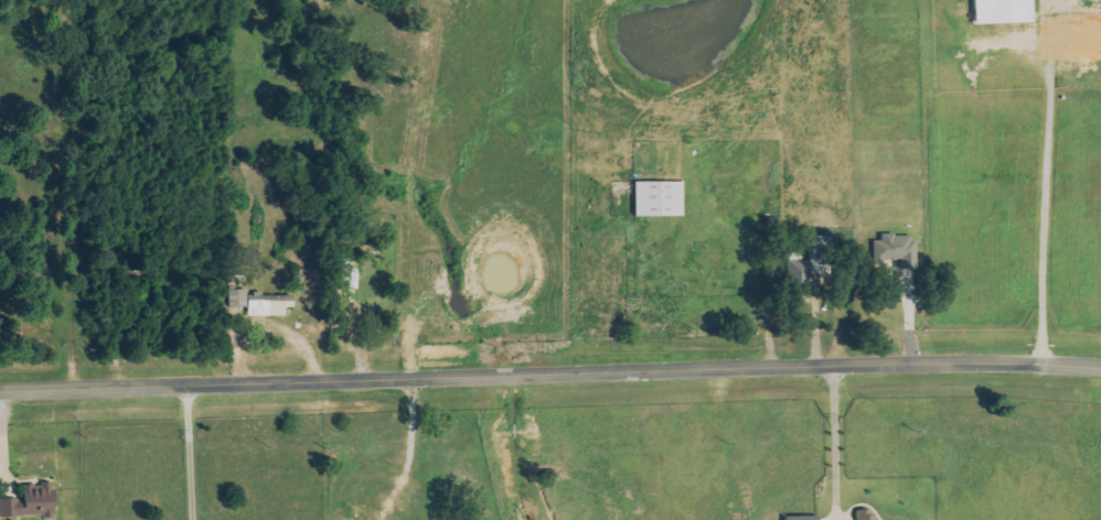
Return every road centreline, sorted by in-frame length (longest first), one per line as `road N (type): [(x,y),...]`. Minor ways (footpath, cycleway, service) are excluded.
road 1 (tertiary): [(0,391),(704,364),(1100,364)]

